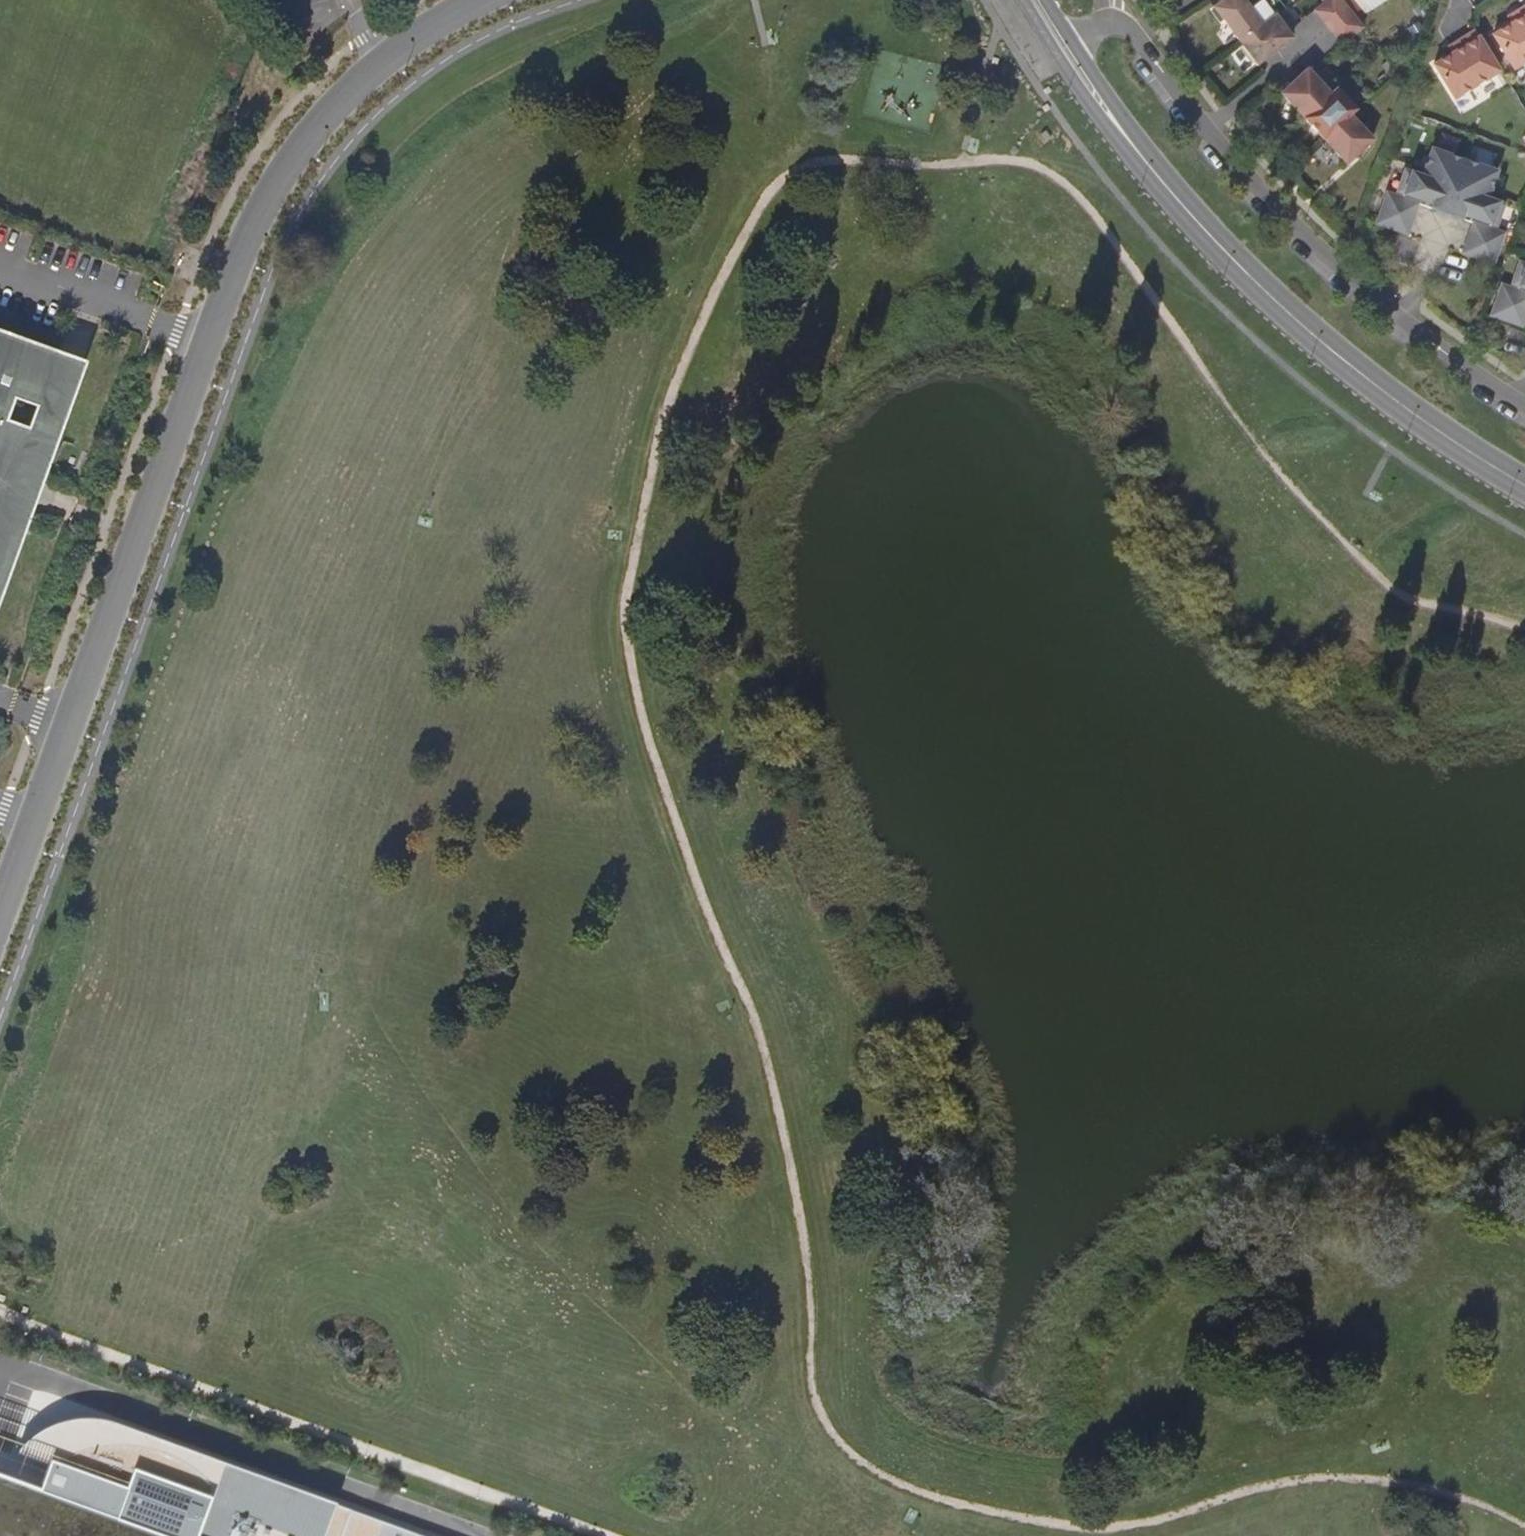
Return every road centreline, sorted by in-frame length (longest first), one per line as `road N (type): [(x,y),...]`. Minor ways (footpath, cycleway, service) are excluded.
road 1 (unclassified): [(476,0),(378,60),(332,103),(263,200),(0,907)]
road 2 (tertiary): [(1061,51),(1148,175),(1267,302),(1420,424),(1524,486)]
road 3 (residential): [(1524,405),(1369,293),(1304,232),(1236,163),(1135,33),(1107,28),(1061,51)]

